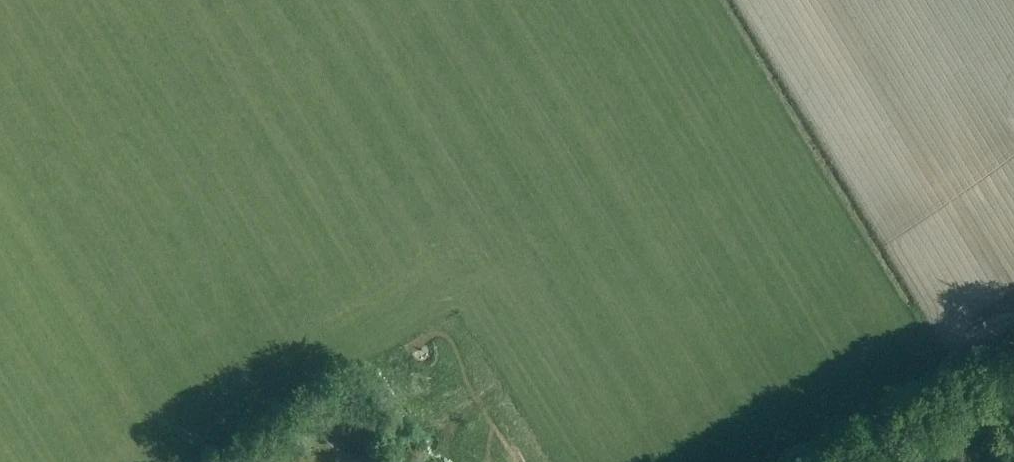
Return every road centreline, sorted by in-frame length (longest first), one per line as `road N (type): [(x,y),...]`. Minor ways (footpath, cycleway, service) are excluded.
road 1 (tertiary): [(846,461),(1013,361)]

